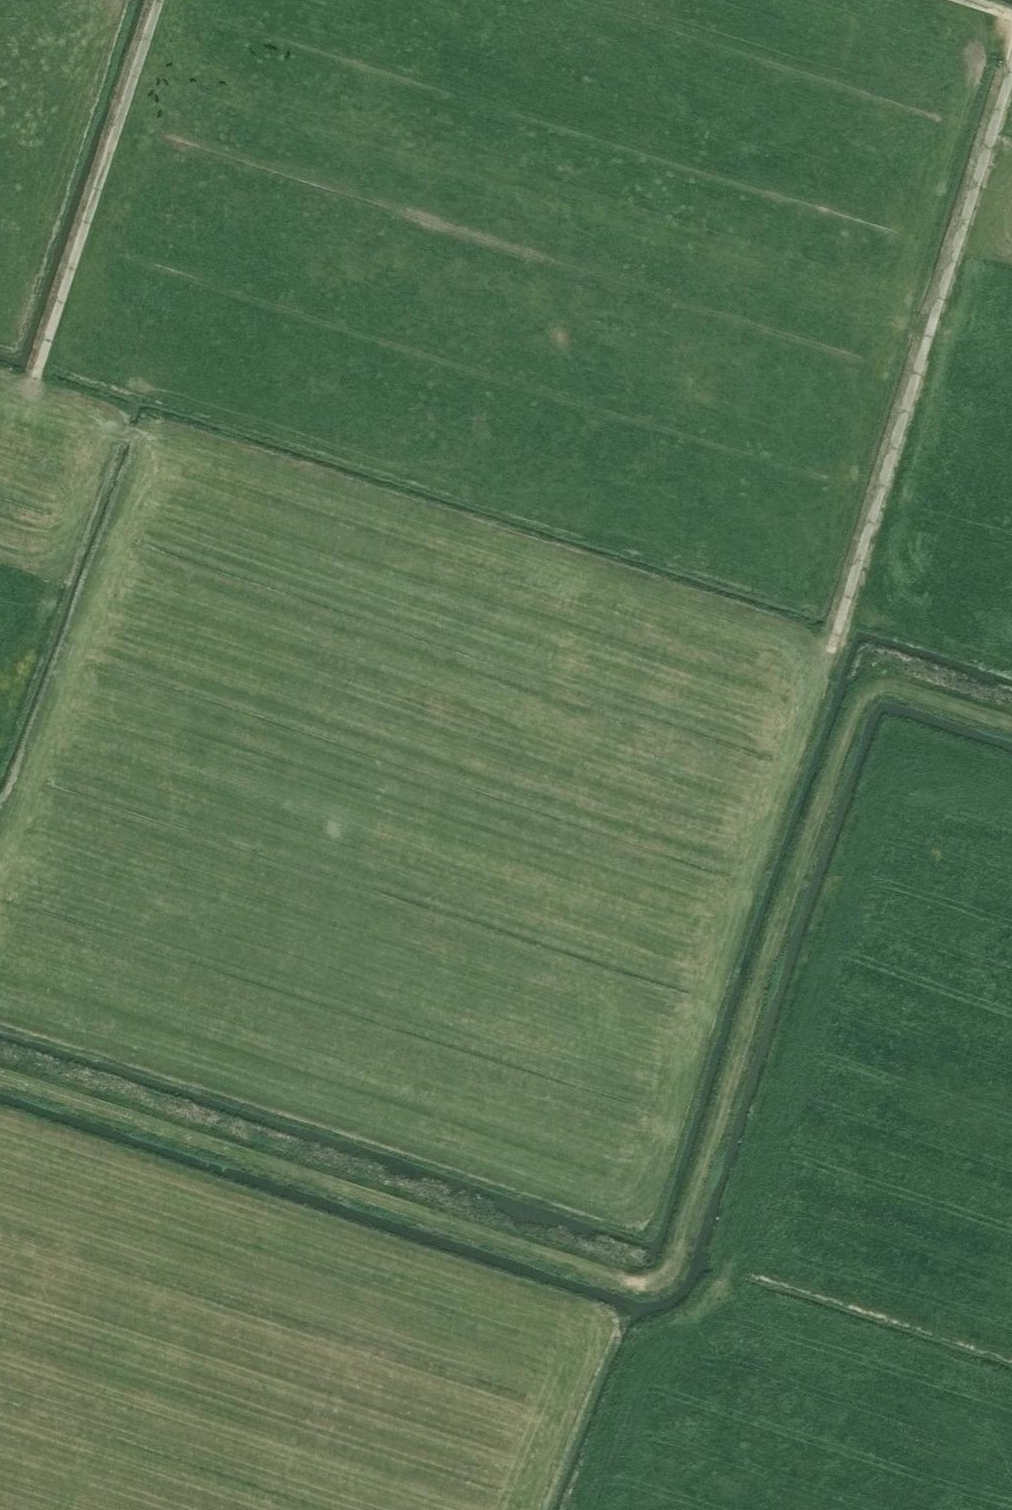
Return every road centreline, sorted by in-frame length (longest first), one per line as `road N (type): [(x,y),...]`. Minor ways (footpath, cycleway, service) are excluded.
road 1 (track): [(839,626),(1011,63)]
road 2 (track): [(34,377),(158,0)]

